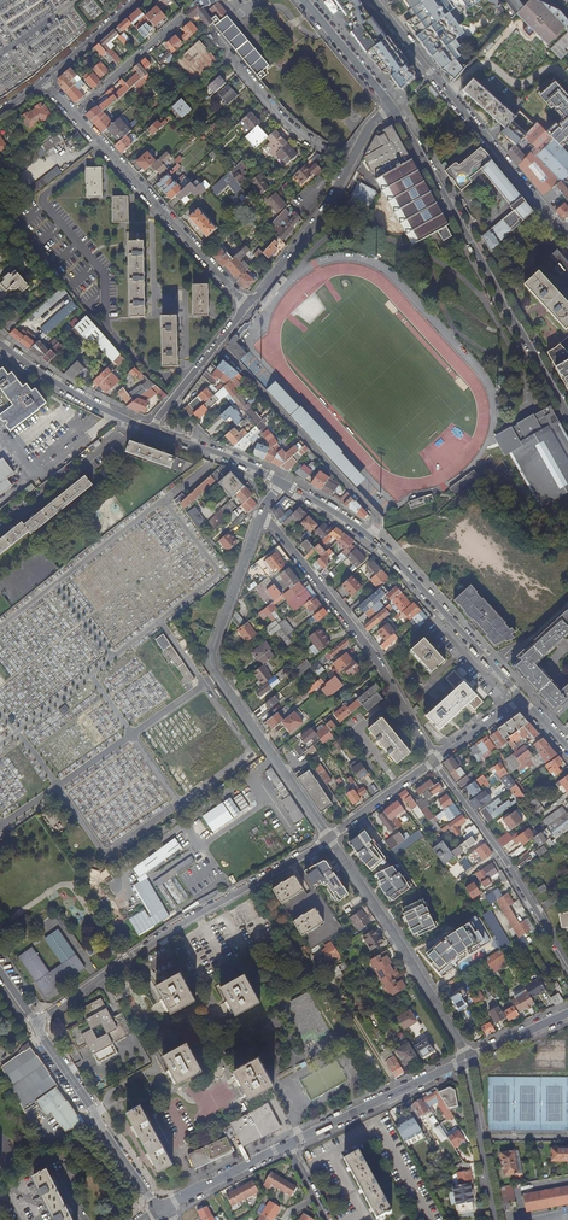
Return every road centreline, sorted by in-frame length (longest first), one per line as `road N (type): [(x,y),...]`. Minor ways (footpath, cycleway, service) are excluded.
road 1 (unclassified): [(260,513),(211,660),(329,839)]
road 2 (secondary): [(567,416),(393,104)]
road 3 (residential): [(37,1026),(172,928),(329,839)]
road 4 (residential): [(43,81),(248,306)]
road 5 (residential): [(260,513),(366,645),(434,760)]
road 6 (residential): [(372,0),(564,229)]
road 7 (residential): [(329,839),(465,1059)]
road 8 (residential): [(216,345),(373,512),(371,537)]
road 9 (residential): [(434,760),(567,961)]
road 10 (secondary): [(371,537),(523,697)]
road 11 (residential): [(37,1026),(160,1209)]
road 12 (tertiary): [(287,1145),(465,1059)]
road 13 (residential): [(208,35),(297,134),(352,162)]
road 14 (residential): [(248,306),(327,208),(352,162)]
road 15 (secondary): [(0,342),(80,396),(152,429)]
road 16 (residential): [(465,1059),(495,1219)]
road 17 (unknown): [(73,114),(183,18)]
road 18 (tertiary): [(160,1209),(287,1145)]
road 19 (secondary): [(152,429),(283,481)]
road 20 (secondary): [(393,104),(304,0)]
road 21 (residential): [(329,839),(434,760)]
road 22 (tertiary): [(43,81),(137,0)]

